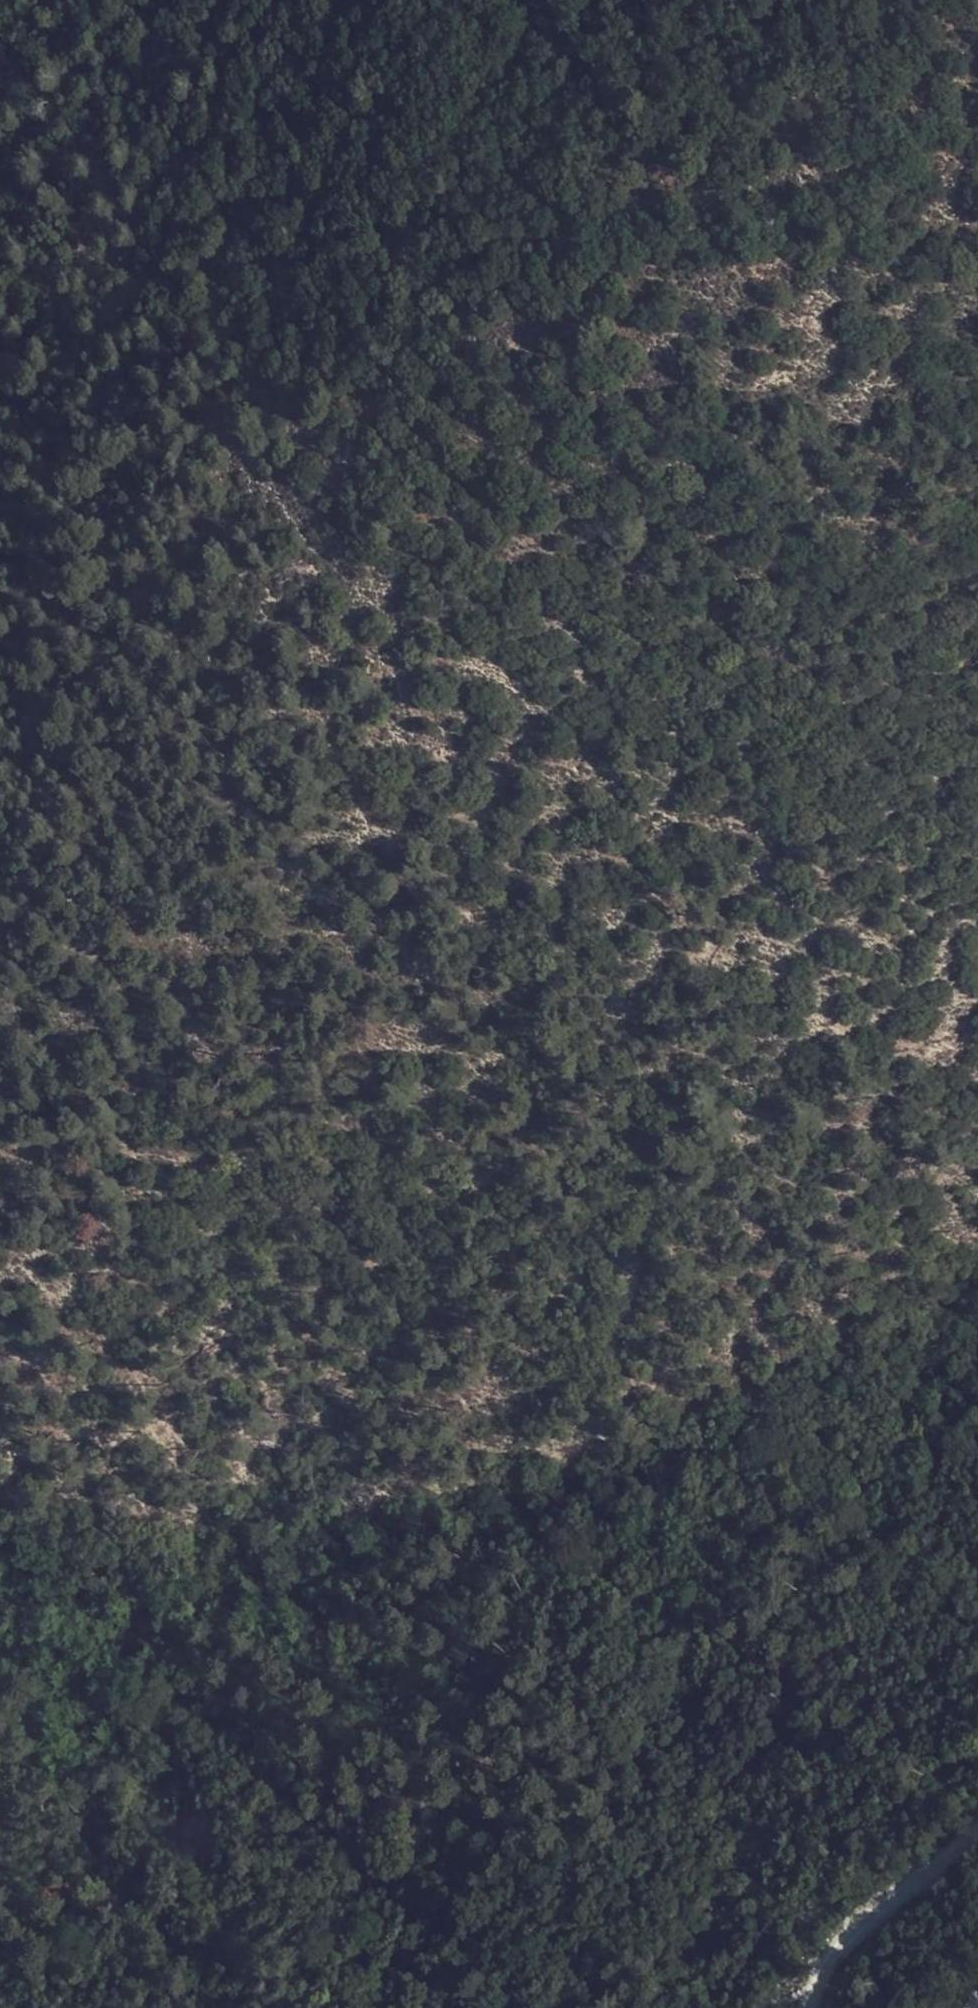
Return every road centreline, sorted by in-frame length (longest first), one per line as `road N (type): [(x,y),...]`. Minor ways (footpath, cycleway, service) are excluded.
road 1 (track): [(977,1830),(842,1948),(811,2007)]

